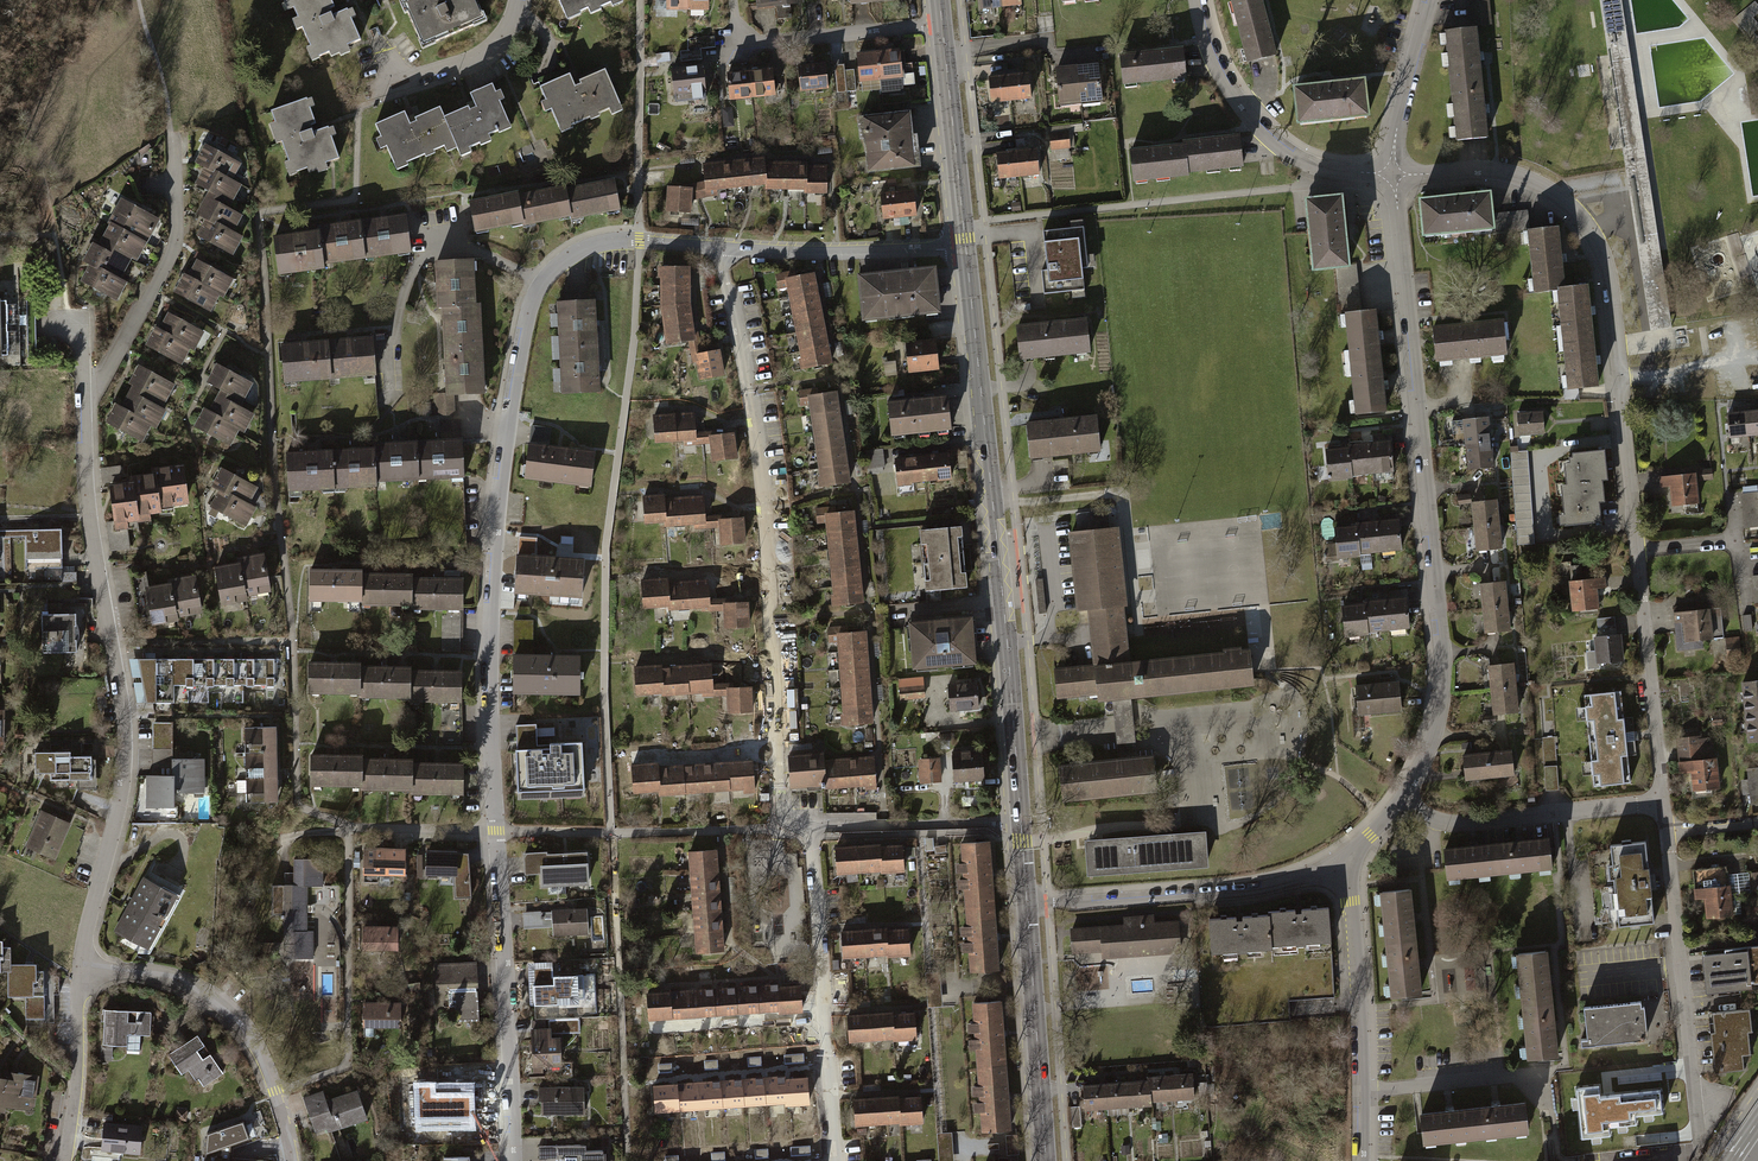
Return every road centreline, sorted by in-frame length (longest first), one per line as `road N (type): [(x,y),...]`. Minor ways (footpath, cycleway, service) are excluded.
road 1 (residential): [(509,1160),(492,721),(496,531),(532,306),(556,269),(596,244),(719,247)]
road 2 (residential): [(719,247),(762,467),(777,811),(810,844),(838,1160)]
road 3 (residential): [(1394,174),(1477,169),(1522,176),(1568,204),(1602,254),(1664,803)]
road 4 (secondary): [(1027,906),(965,248)]
road 5 (residential): [(1402,800),(1433,735),(1443,672),(1394,174)]
road 6 (residential): [(80,967),(124,770),(123,717),(89,520),(82,394)]
road 7 (residential): [(1344,857),(1252,890),(1027,906)]
road 8 (residential): [(293,1160),(277,1093),(223,1011),(151,973),(80,967)]
road 9 (residential): [(1667,831),(1701,1147)]
road 10 (residential): [(1362,1160),(1362,1042),(1344,857)]
road 11 (residential): [(169,127),(171,254),(105,375),(82,394)]
road 12 (residential): [(1198,0),(1224,79),(1279,145),(1322,168),(1394,174)]
road 13 (residential): [(1402,800),(1459,824),(1664,803)]
road 14 (secondary): [(1046,1160),(1027,906)]
road 15 (residential): [(731,0),(736,45),(942,24)]
road 16 (residential): [(719,247),(965,248)]
road 17 (secondary): [(965,248),(942,24)]
road 18 (residential): [(65,1160),(80,967)]
road 19 (residential): [(1394,174),(1397,127),(1430,0)]
road 20 (residential): [(516,0),(501,41),(479,61),(397,84)]

